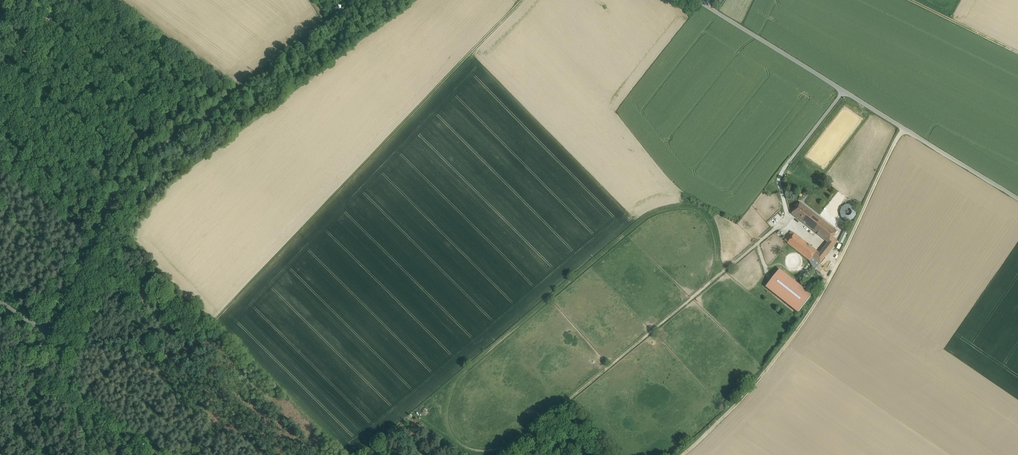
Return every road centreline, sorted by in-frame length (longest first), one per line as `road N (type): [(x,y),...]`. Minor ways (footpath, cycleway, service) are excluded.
road 1 (track): [(718,268),(709,220),(695,209),(651,215),(452,387),(444,416),(451,438),(477,453),(508,446),(708,286)]
road 2 (track): [(48,334),(106,349),(200,334),(522,0)]
road 3 (unclassified): [(358,0),(134,174),(48,334)]
road 4 (track): [(683,454),(783,353),(829,281),(903,128)]
road 5 (unclassified): [(1017,198),(699,0)]

